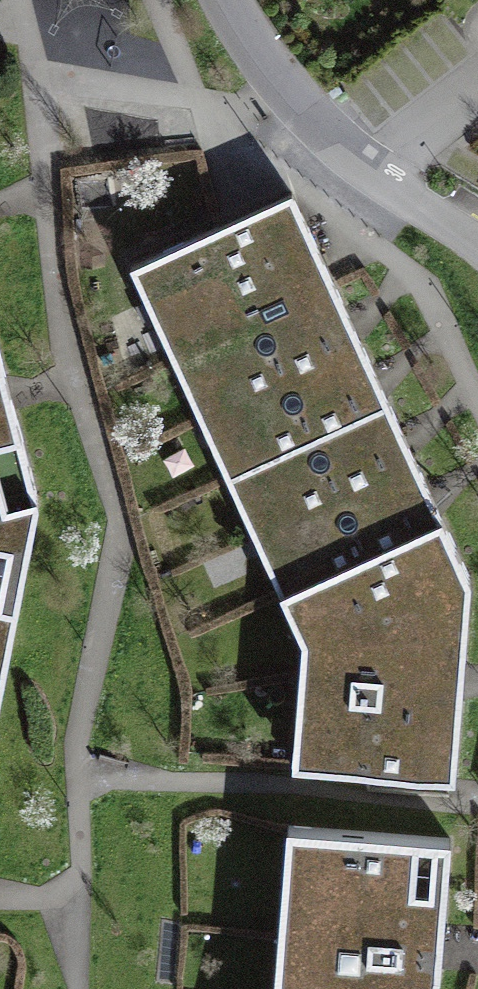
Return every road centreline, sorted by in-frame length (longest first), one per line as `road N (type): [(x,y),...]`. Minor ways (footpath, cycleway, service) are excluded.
road 1 (residential): [(232,0),(255,55),(343,158),(374,185),(477,243)]

